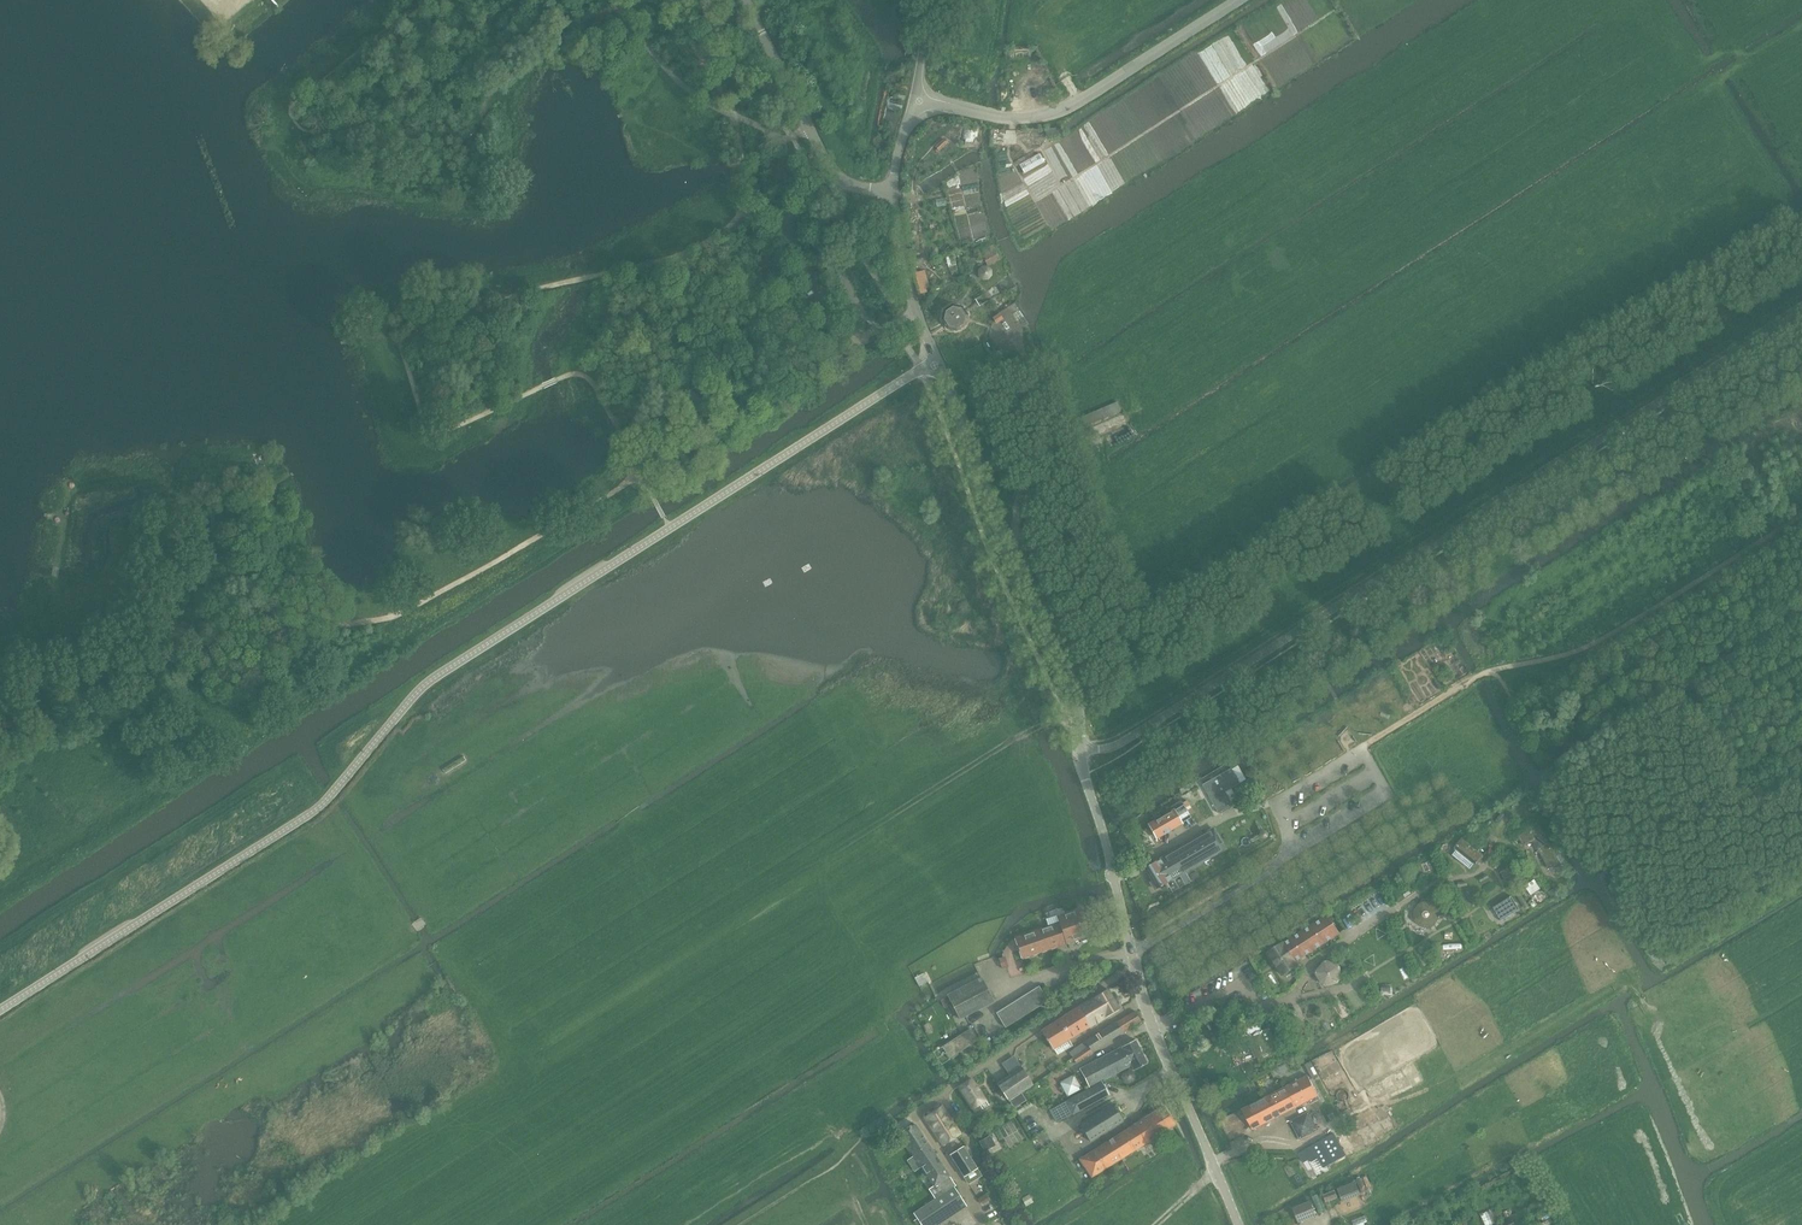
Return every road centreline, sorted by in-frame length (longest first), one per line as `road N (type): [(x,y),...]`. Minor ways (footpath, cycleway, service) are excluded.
road 1 (unclassified): [(938,360),(425,686),(309,817),(0,1011)]
road 2 (unclassified): [(1238,1224),(1143,1000),(1072,691),(938,360)]
road 3 (unclassified): [(746,0),(827,166),(854,189),(889,189)]
road 4 (track): [(1013,561),(1020,489),(1041,434),(1023,355)]
road 5 (unclassified): [(889,189),(917,102),(927,0)]
road 6 (unclassified): [(889,189),(910,293),(938,360)]

